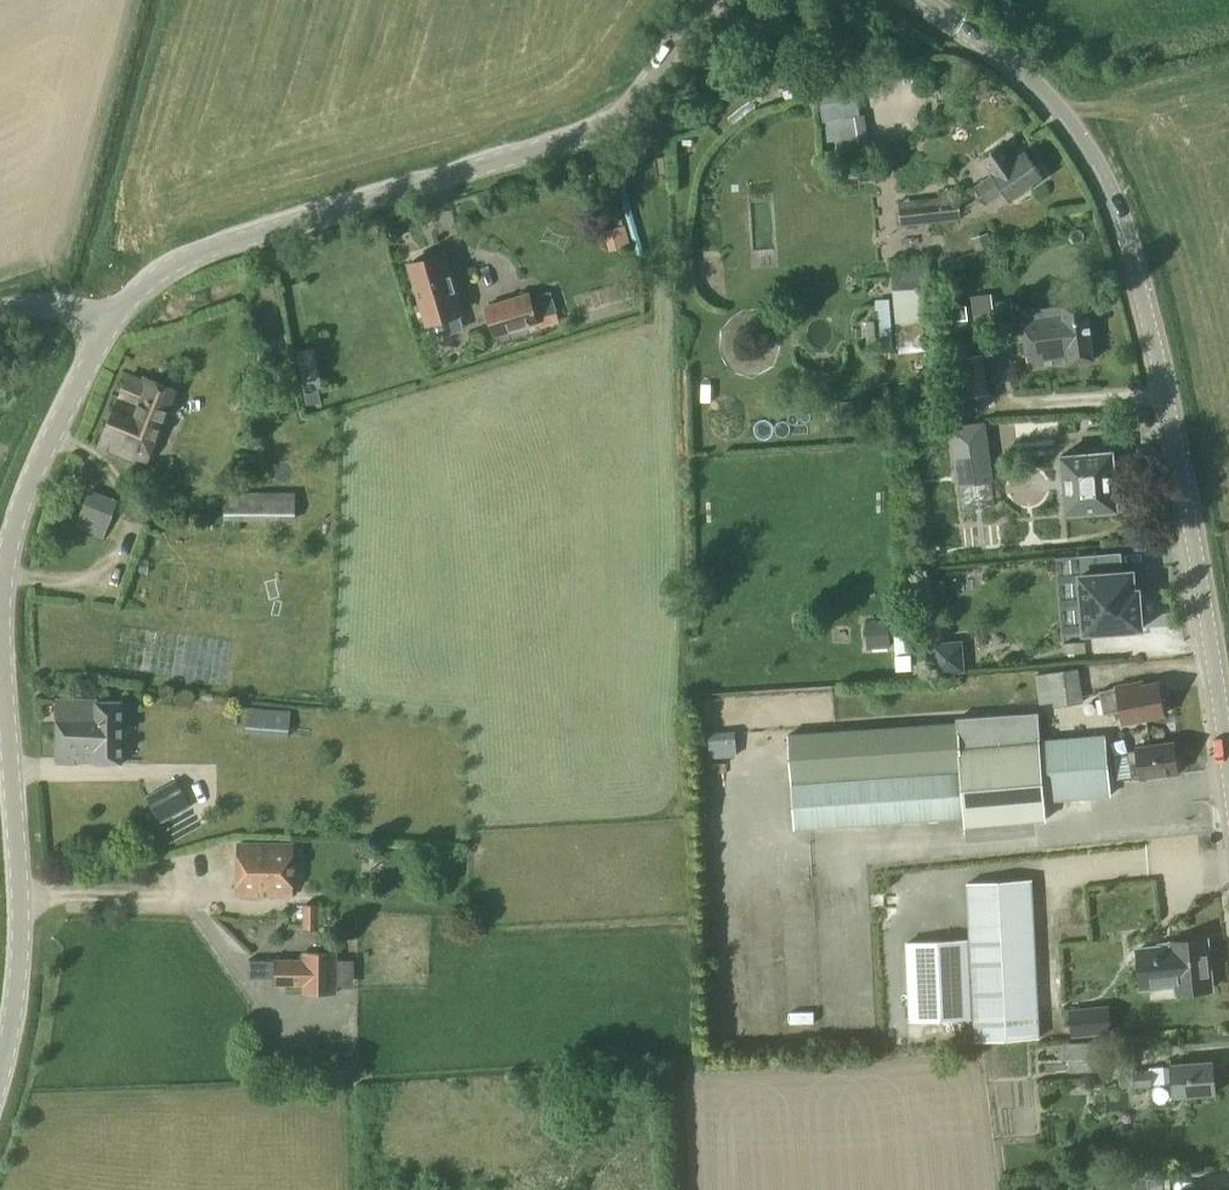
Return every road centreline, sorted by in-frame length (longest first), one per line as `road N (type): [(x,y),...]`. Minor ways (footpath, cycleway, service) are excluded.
road 1 (tertiary): [(1228,769),(1179,448),(1109,197),(1075,135),(1022,76),(919,0)]
road 2 (tertiary): [(0,1091),(23,995),(2,609),(7,555),(27,492),(108,325)]
road 3 (tertiary): [(709,0),(662,69),(599,128),(255,230),(154,277),(108,325)]

